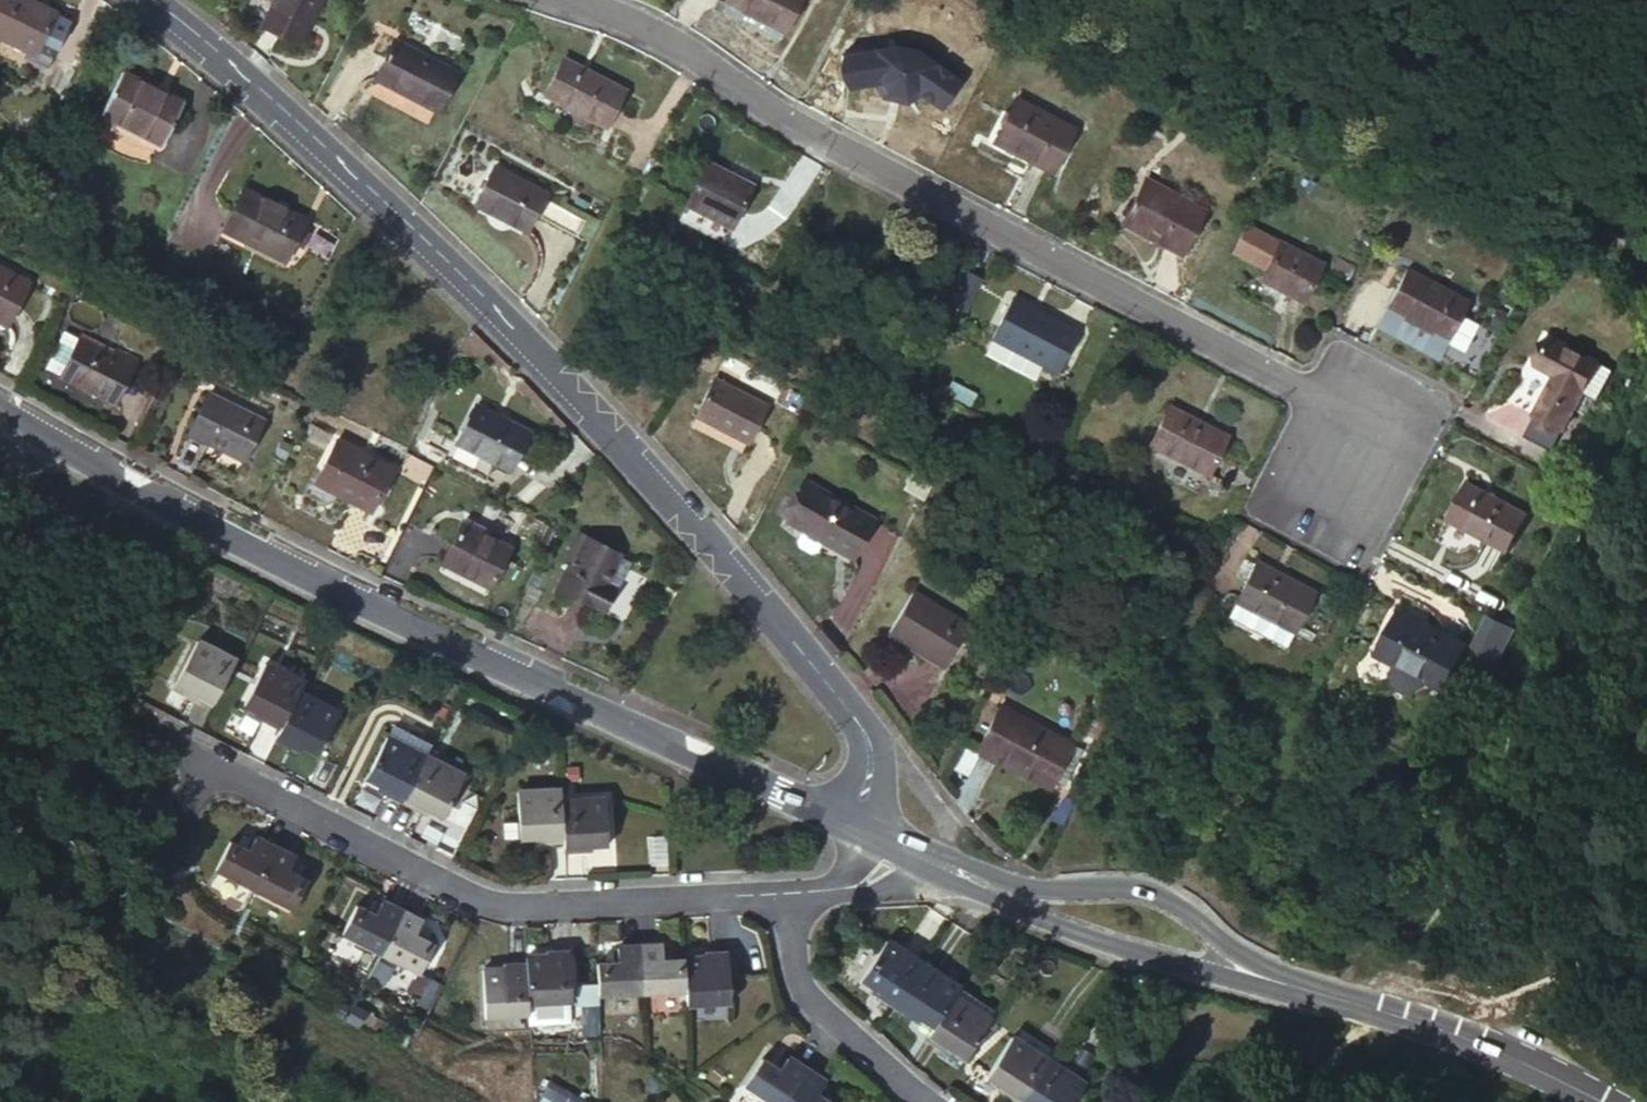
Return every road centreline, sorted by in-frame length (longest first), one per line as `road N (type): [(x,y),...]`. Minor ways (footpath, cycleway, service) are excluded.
road 1 (residential): [(855,825),(869,740),(794,645),(485,296),(153,0)]
road 2 (residential): [(551,0),(615,20),(779,127),(1406,453)]
road 3 (tertiary): [(0,409),(298,574),(855,825)]
road 4 (residential): [(0,636),(469,902),(779,895)]
road 5 (tertiary): [(1303,989),(1148,888),(1025,887),(955,870)]
road 6 (tertiary): [(955,870),(1009,912),(1193,974),(1303,989)]
road 7 (tertiary): [(1303,989),(1410,1012),(1584,1101)]
road 8 (unclassified): [(779,895),(790,993),(905,1101)]
road 9 (track): [(1646,960),(1527,1002),(1410,1012)]
road 10 (residential): [(779,895),(863,883),(900,846)]

